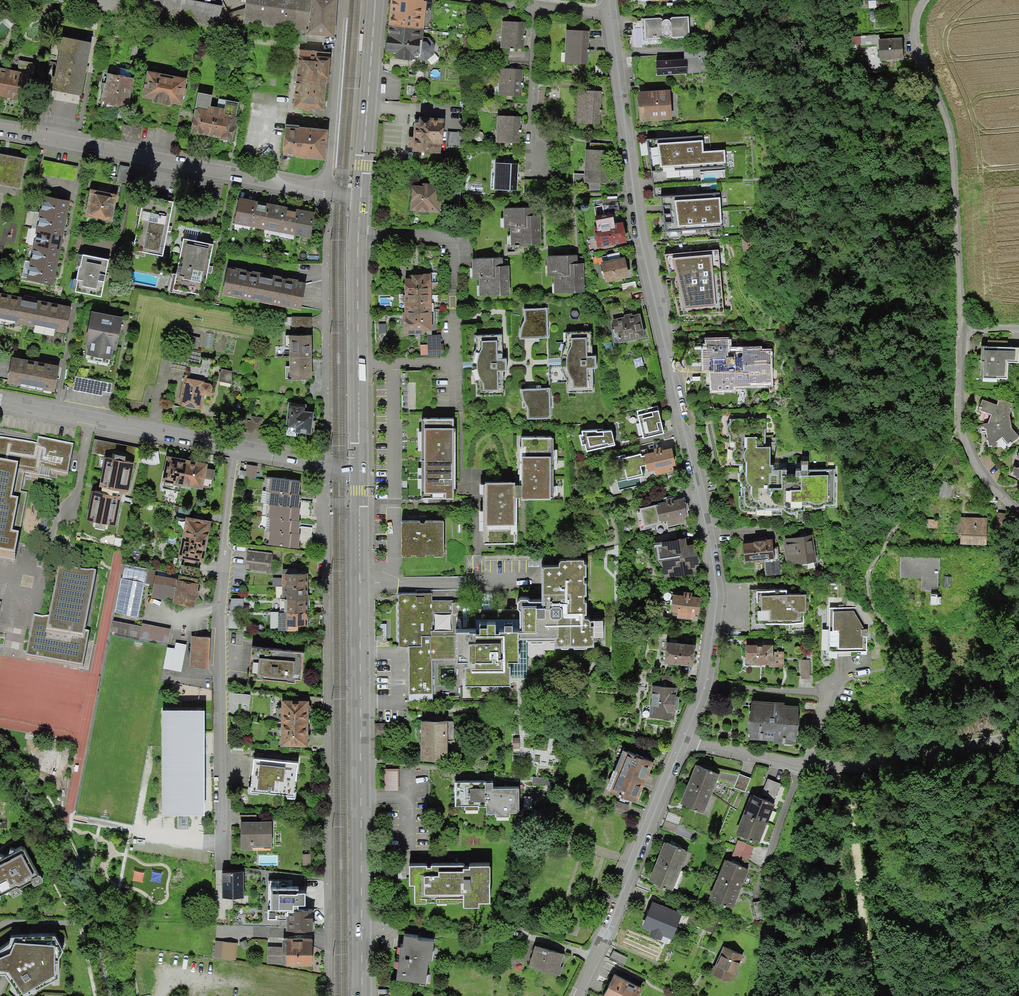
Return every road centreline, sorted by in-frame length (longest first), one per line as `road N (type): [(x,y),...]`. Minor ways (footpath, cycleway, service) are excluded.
road 1 (residential): [(702,681),(718,592),(656,319),(611,18)]
road 2 (secondary): [(359,470),(360,995)]
road 3 (residential): [(224,865),(220,646),(245,450)]
road 4 (unclassified): [(966,331),(948,120),(918,46),(915,22),(926,0)]
road 5 (residential): [(0,129),(329,198)]
road 6 (residential): [(577,995),(684,741)]
road 7 (secondary): [(359,203),(359,470)]
road 8 (residential): [(245,450),(0,402)]
road 9 (track): [(882,995),(839,765)]
road 10 (unclassified): [(810,768),(1018,738)]
road 11 (secondary): [(376,0),(359,203)]
road 12 (unclassified): [(966,331),(961,431),(990,486),(1018,515)]
road 13 (residential): [(345,0),(329,198)]
road 14 (residential): [(540,8),(535,171)]
road 15 (residential): [(810,768),(761,900)]
road 16 (unclassified): [(684,741),(810,768)]
road 17 (residential): [(702,681),(790,694),(829,687)]

